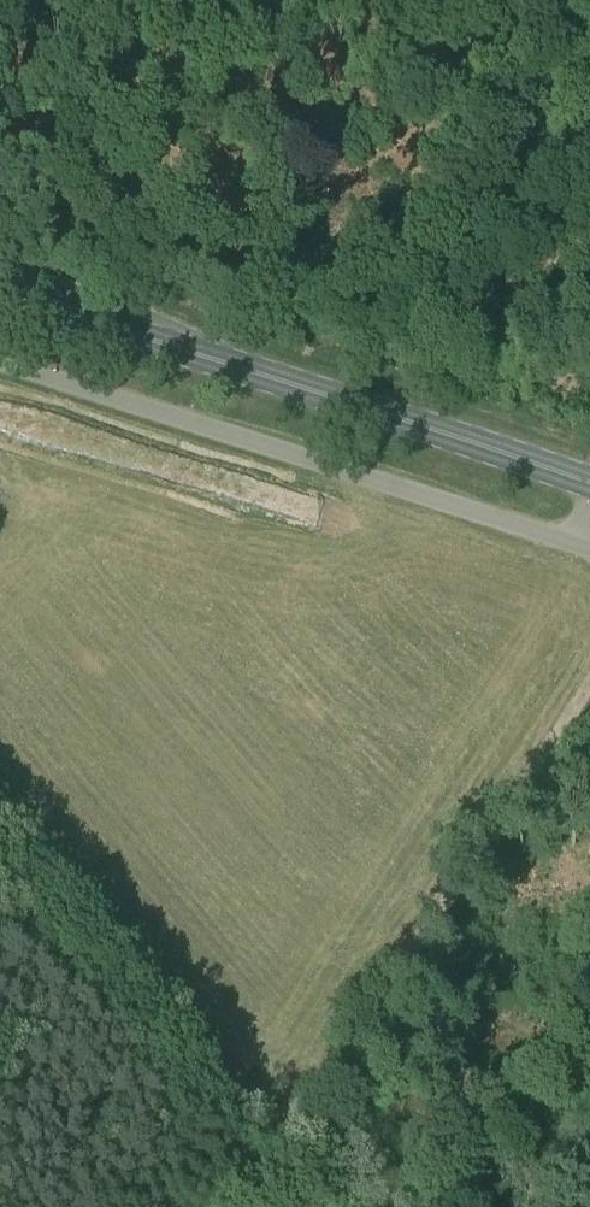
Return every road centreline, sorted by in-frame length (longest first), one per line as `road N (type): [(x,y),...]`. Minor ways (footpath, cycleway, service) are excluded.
road 1 (primary): [(589,483),(0,293)]
road 2 (unclassified): [(589,548),(0,361)]
road 3 (track): [(589,680),(275,1180)]

